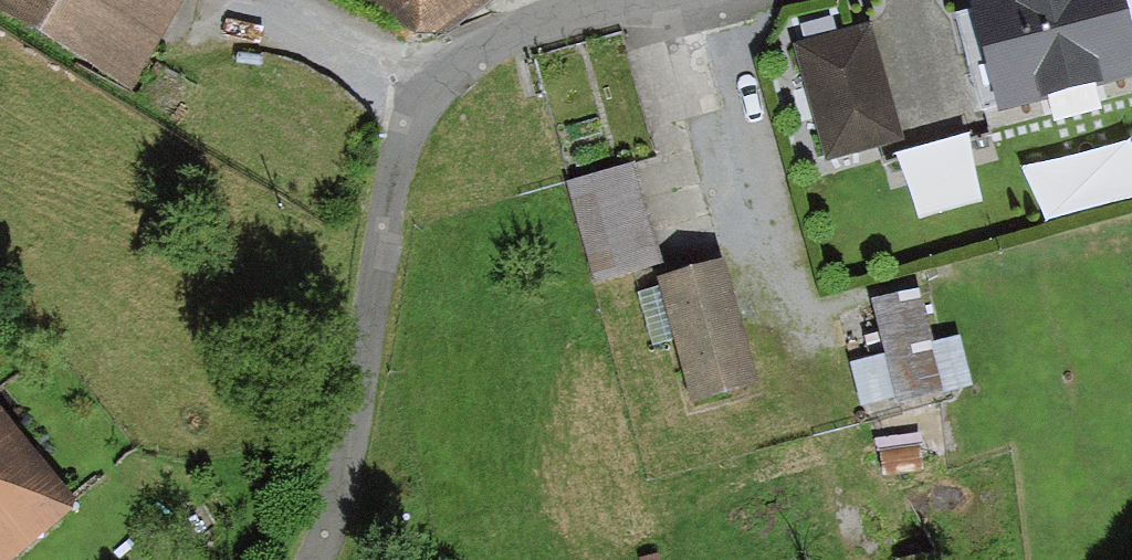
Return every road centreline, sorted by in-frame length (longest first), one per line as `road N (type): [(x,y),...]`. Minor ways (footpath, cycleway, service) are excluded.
road 1 (residential): [(641,0),(560,15),(480,47),(423,86),(402,124),(328,480),(300,559)]
road 2 (track): [(423,86),(376,48),(235,0)]

